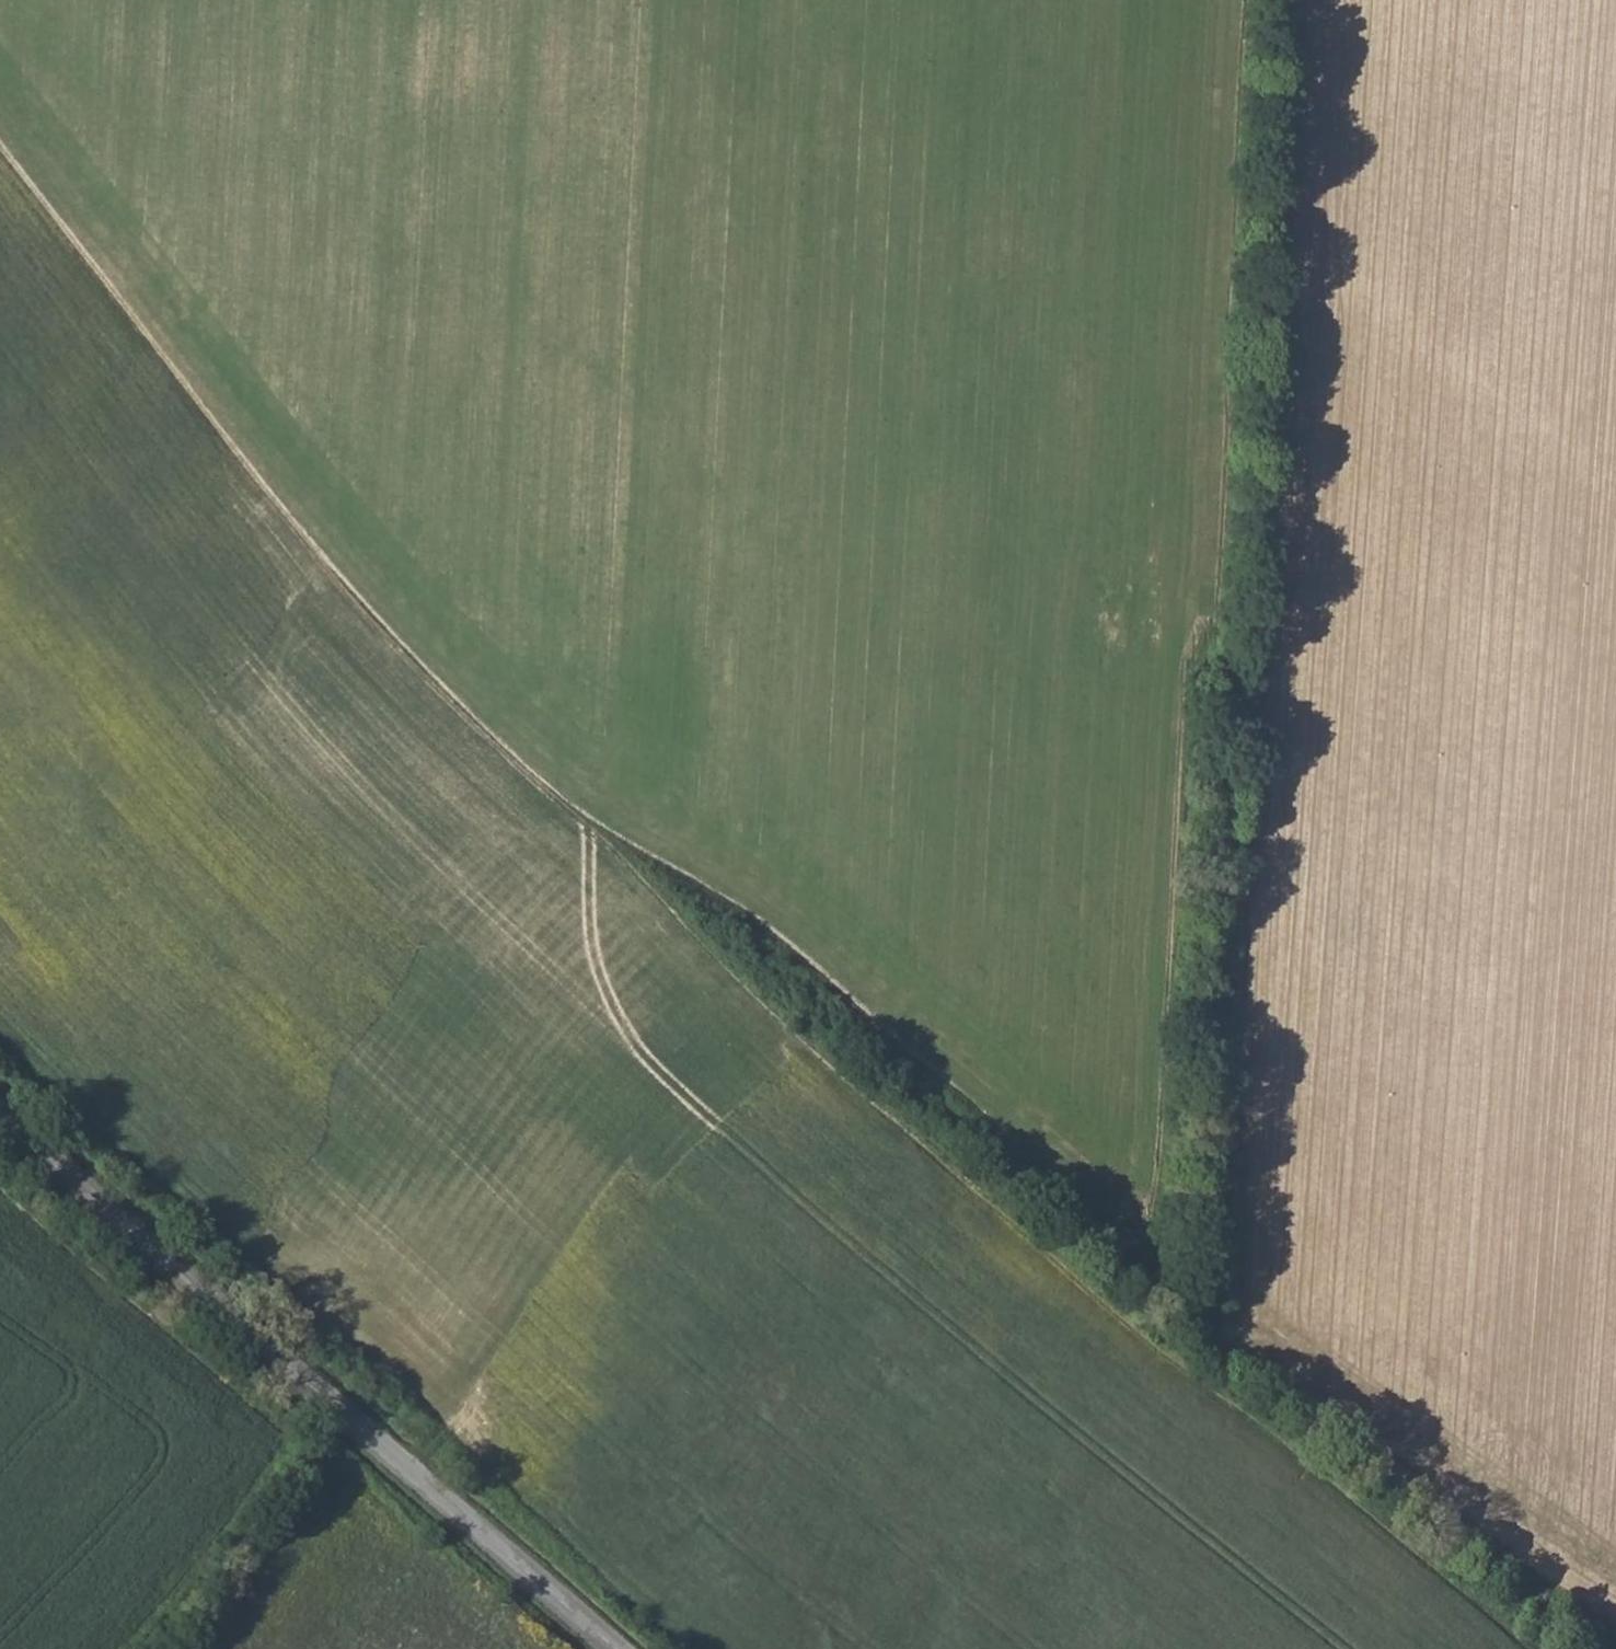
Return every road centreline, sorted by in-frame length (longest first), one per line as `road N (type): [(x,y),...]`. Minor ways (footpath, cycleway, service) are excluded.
road 1 (tertiary): [(613,1648),(0,1117)]

